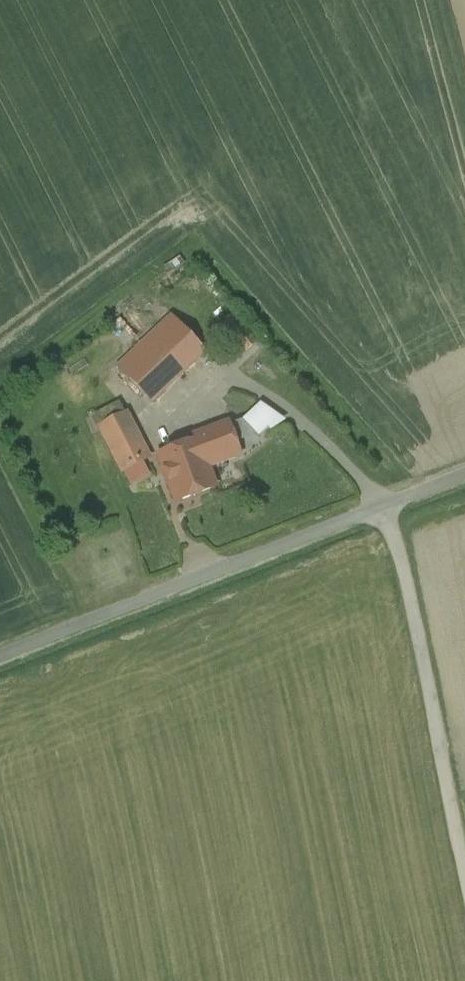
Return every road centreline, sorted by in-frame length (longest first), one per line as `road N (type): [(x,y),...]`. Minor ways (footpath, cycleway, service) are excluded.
road 1 (unclassified): [(0,656),(464,472)]

